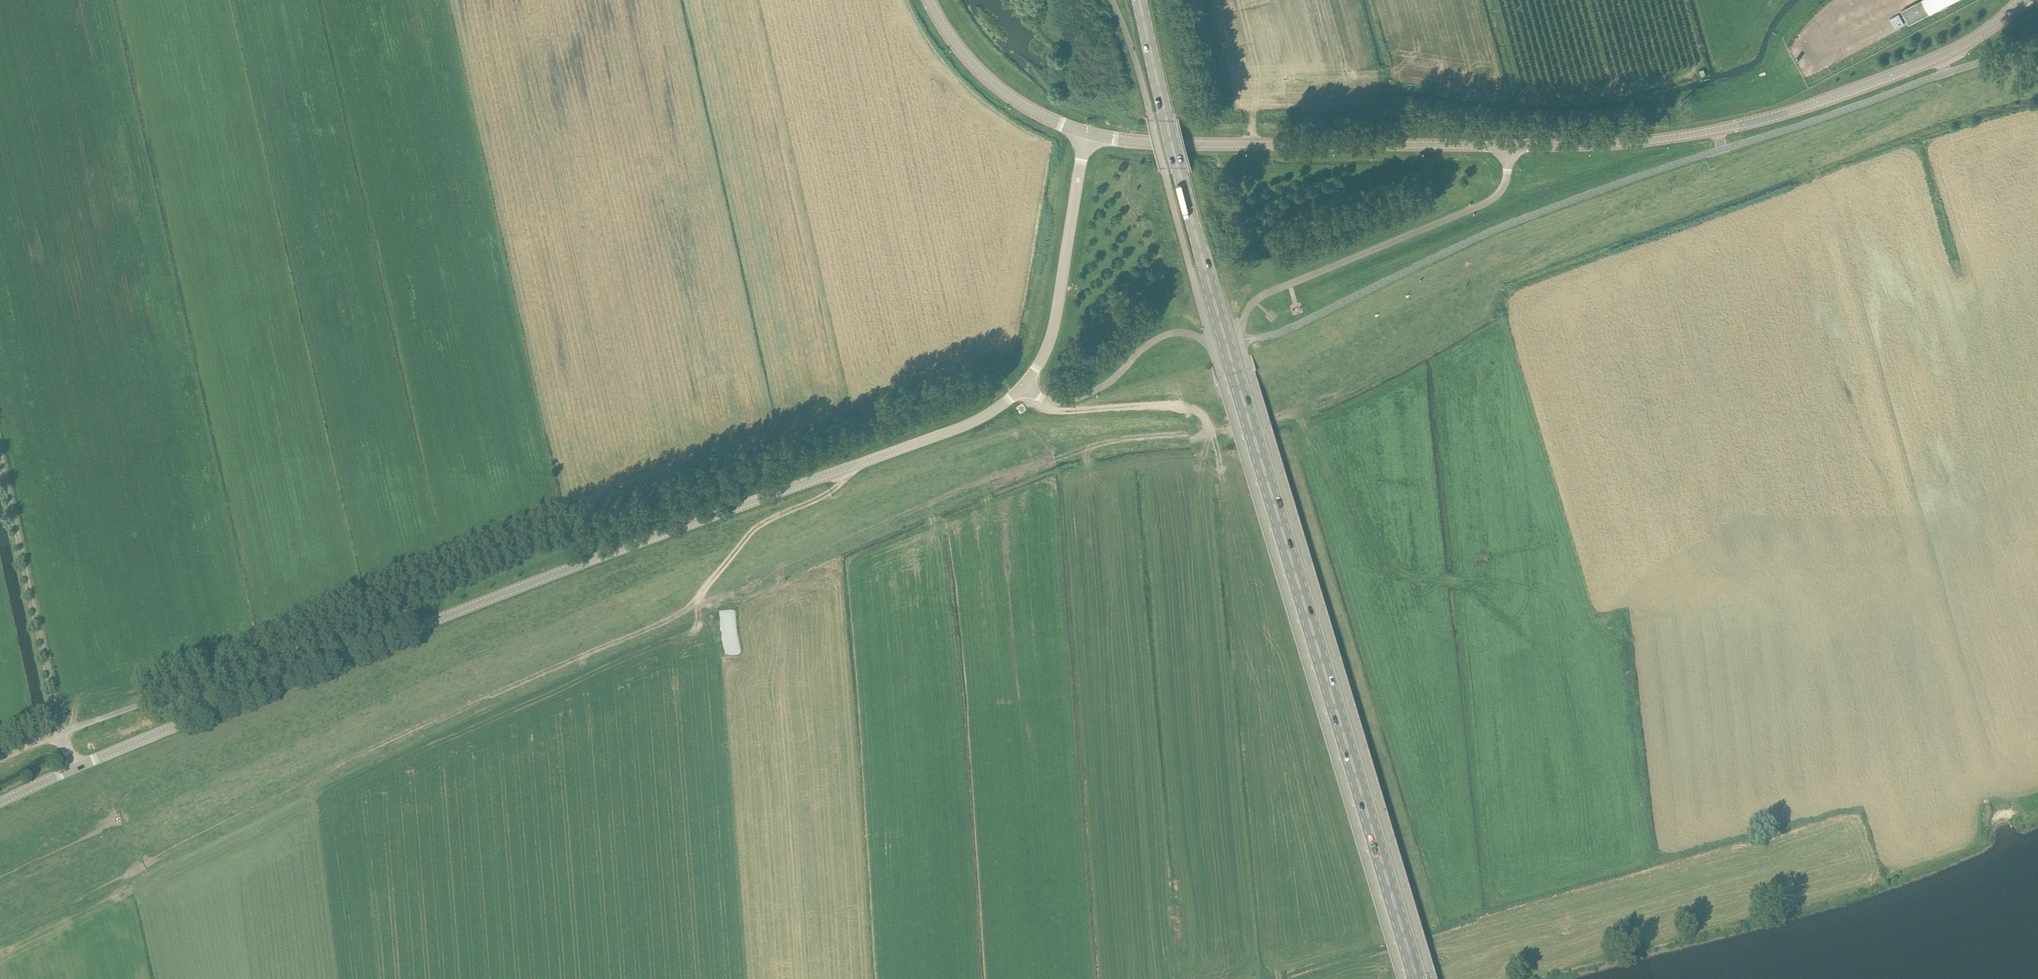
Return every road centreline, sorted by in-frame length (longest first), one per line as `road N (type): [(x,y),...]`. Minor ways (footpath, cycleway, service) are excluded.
road 1 (unclassified): [(1431,978),(1242,331),(1250,306),(1267,294),(1489,201),(1505,183),(1509,145)]
road 2 (primary): [(1416,978),(1236,374),(1141,0)]
road 3 (unclassified): [(86,763),(976,422),(1025,384)]
road 4 (unclassified): [(77,728),(941,391)]
road 5 (unclassified): [(1400,978),(1211,346),(1187,334),(1163,337),(1107,383),(1066,403),(1042,399),(1025,384)]
road 6 (secondary): [(1509,145),(1636,142),(1763,119),(1960,49),(2021,0)]
road 7 (track): [(1057,403),(1075,411),(1193,406),(1209,417),(1200,431),(1095,444),(1087,467)]
road 8 (secondary): [(1228,144),(1509,145)]
road 9 (unclassified): [(1025,384),(1054,330),(1085,134)]
road 10 (secondary): [(1085,134),(1015,102),(978,72),(928,0)]
road 11 (secondary): [(1228,144),(1085,134)]

